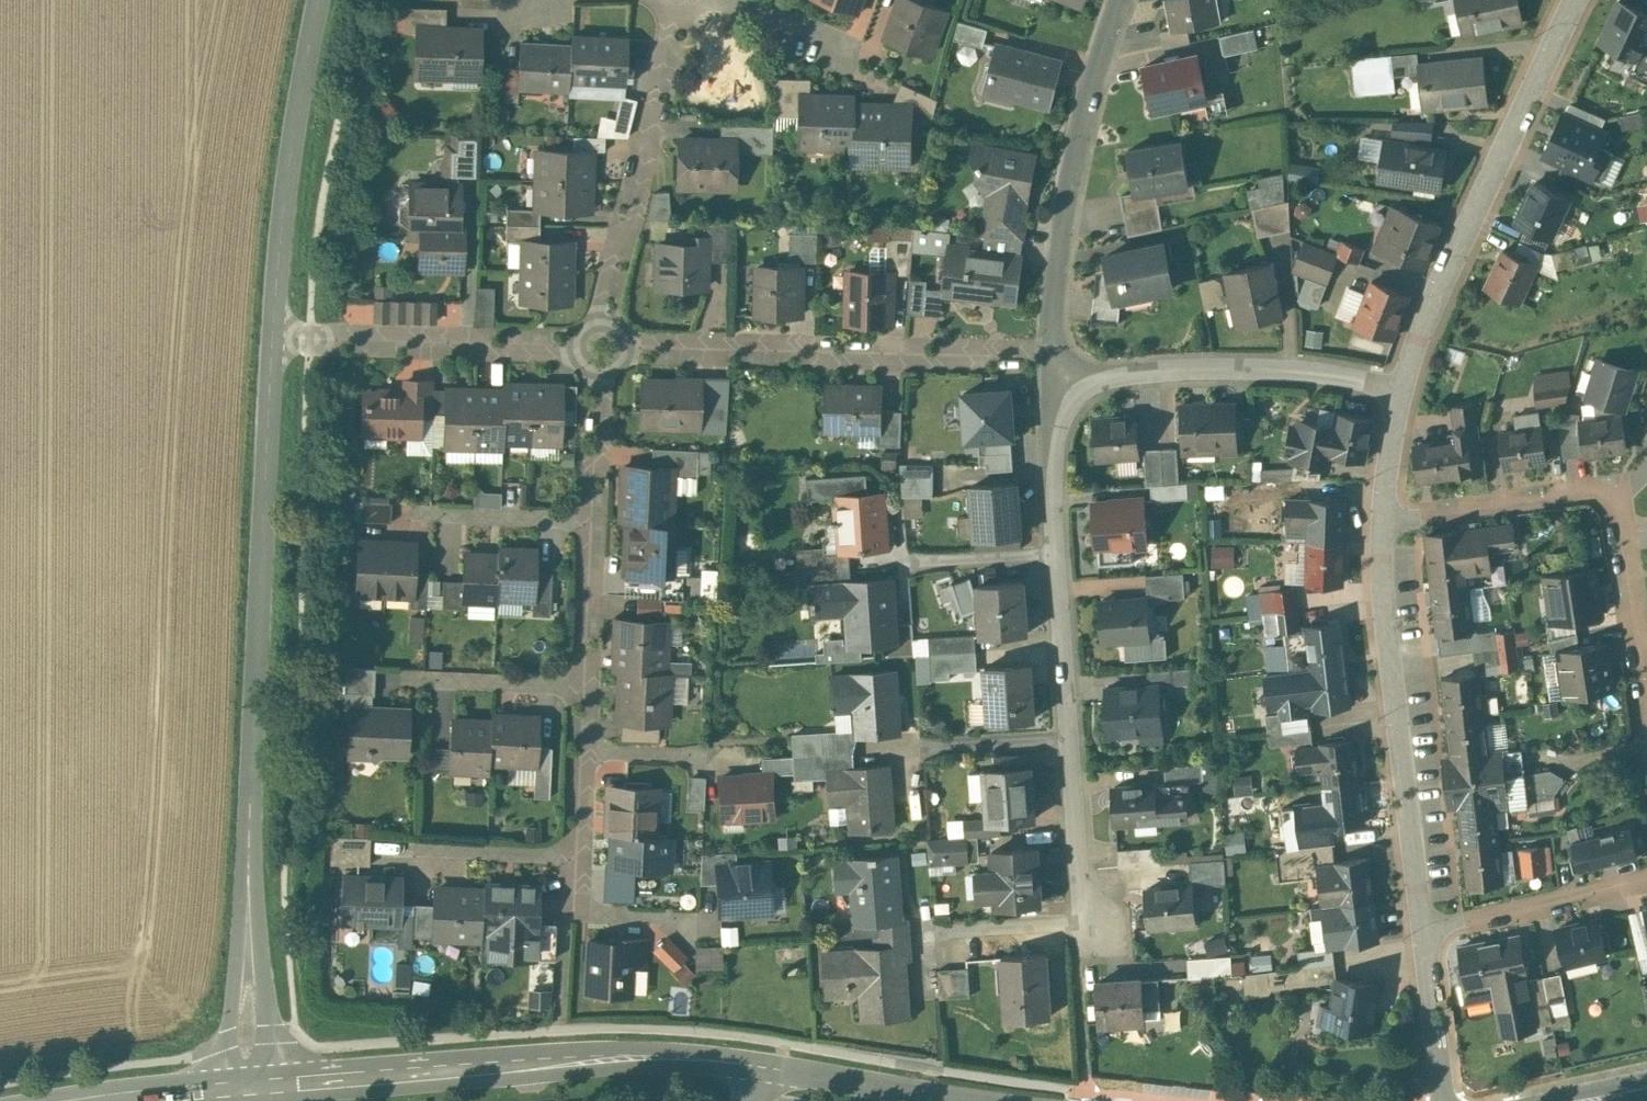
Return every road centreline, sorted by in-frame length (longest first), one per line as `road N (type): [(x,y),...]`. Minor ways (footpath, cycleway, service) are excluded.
road 1 (secondary): [(250,1086),(249,863),(272,336)]
road 2 (tertiary): [(760,1066),(692,1056),(558,1061),(250,1086)]
road 3 (residential): [(1053,355),(599,346)]
road 4 (residential): [(1577,0),(1446,271),(1400,389)]
road 5 (residential): [(1383,516),(1615,487),(1646,677)]
road 6 (residential): [(1383,516),(1383,593),(1422,928)]
road 7 (residential): [(1122,0),(1084,117),(1053,355)]
road 8 (residential): [(599,346),(602,305),(683,0)]
road 9 (residential): [(1400,389),(1248,366),(1053,374)]
road 10 (secondary): [(272,336),(284,200),(320,0)]
road 11 (residential): [(599,346),(272,336)]
road 12 (residential): [(1646,877),(1422,928)]
road 13 (tertiary): [(971,1100),(760,1066)]
road 14 (residential): [(1057,549),(1069,737)]
road 15 (residential): [(1069,737),(1083,921)]
road 16 (residential): [(685,933),(659,917),(572,912),(576,854)]
road 17 (residential): [(1053,374),(1057,549)]
road 18 (residential): [(1422,928),(1444,1100)]
road 19 (residential): [(589,519),(599,346)]
road 20 (residential): [(584,686),(589,519)]
road 21 (residential): [(425,679),(584,686)]
road 22 (residential): [(851,56),(778,21),(704,0)]
road 23 (residential): [(419,847),(576,854)]
road 24 (residential): [(436,512),(589,519)]
road 25 (residential): [(920,747),(1069,737)]
road 26 (residential): [(935,932),(1083,921)]
road 27 (residential): [(1057,549),(917,555)]
road 28 (secondary): [(250,1086),(112,1100)]
road 29 (residential): [(1400,389),(1383,516)]
road 30 (residential): [(708,756),(582,750)]

